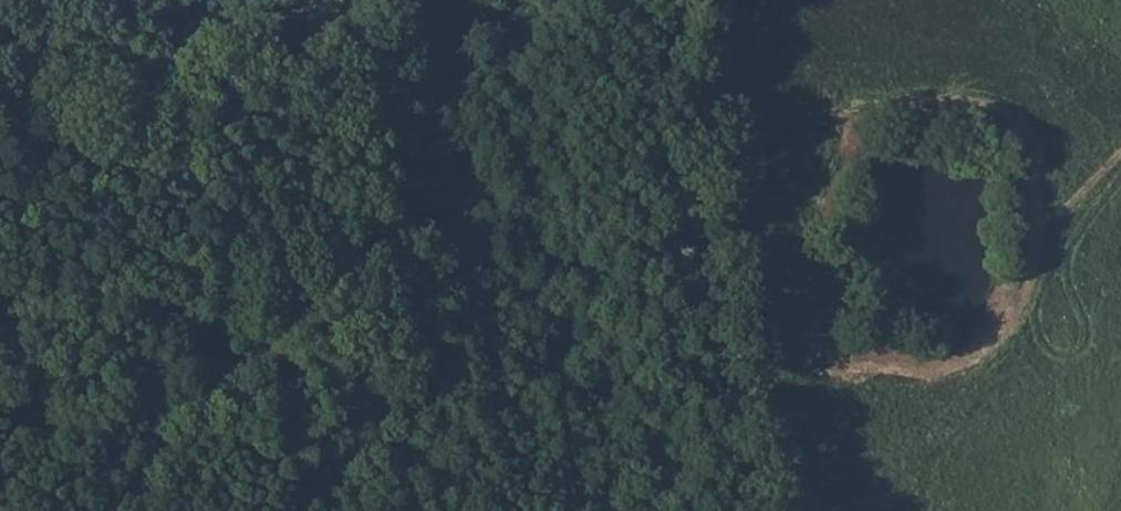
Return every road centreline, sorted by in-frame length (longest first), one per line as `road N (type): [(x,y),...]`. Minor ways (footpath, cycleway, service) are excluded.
road 1 (track): [(379,0),(224,40),(0,120)]

